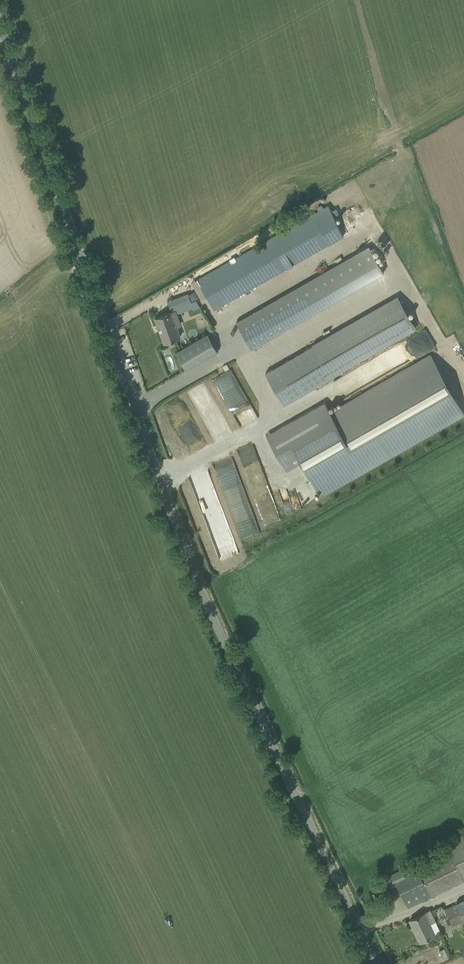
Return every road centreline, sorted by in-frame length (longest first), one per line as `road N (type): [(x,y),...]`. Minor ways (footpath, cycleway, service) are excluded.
road 1 (unclassified): [(378,963),(207,601),(0,27)]

